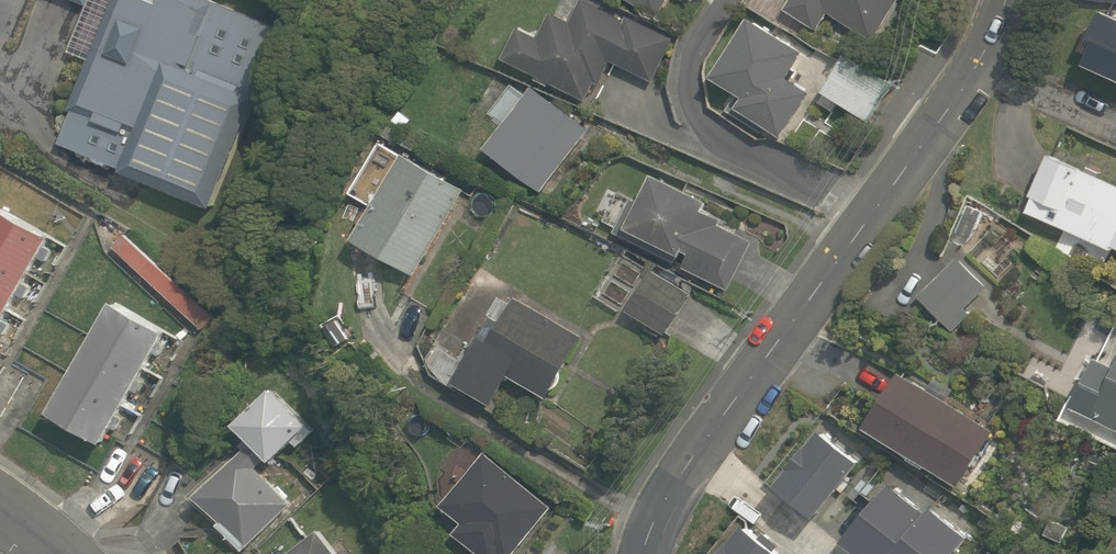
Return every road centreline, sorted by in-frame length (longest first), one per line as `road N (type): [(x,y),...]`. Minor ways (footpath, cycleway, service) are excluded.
road 1 (tertiary): [(645,553),(691,463),(979,63)]
road 2 (residential): [(1115,127),(979,63)]

